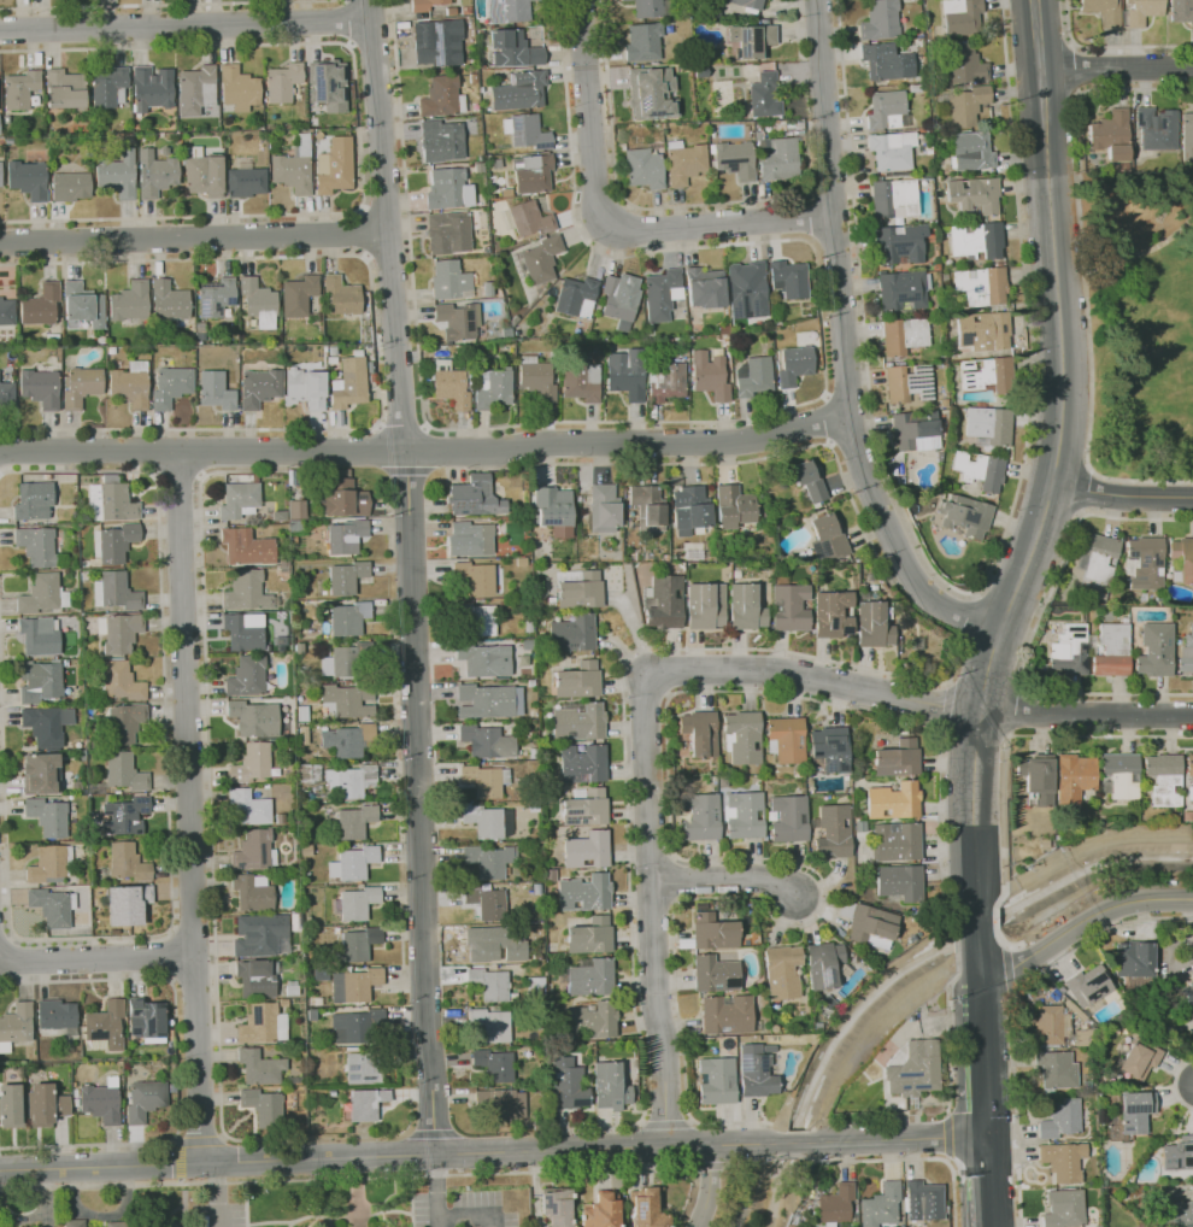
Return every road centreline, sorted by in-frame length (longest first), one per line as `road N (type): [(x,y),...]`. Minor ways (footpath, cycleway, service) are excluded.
road 1 (residential): [(372,0),(409,470),(435,1156)]
road 2 (residential): [(851,415),(718,444),(0,451)]
road 3 (tertiary): [(780,1145),(0,1170)]
road 4 (residential): [(175,453),(201,1163)]
road 5 (residential): [(819,0),(851,415),(862,465),(904,565),(921,586),(946,607),(1001,630)]
road 6 (tertiary): [(1040,72),(1064,383),(1057,483),(1001,630)]
road 7 (residential): [(1192,716),(980,712),(751,668),(645,674)]
road 8 (residential): [(645,674),(647,876),(668,1146)]
road 9 (residential): [(389,233),(0,243)]
road 10 (residential): [(374,22),(0,31)]
road 11 (residential): [(582,0),(596,204),(612,225)]
road 12 (residential): [(835,215),(612,225)]
road 13 (residential): [(0,963),(194,955)]
road 14 (tertiary): [(1192,903),(1115,908),(1011,959)]
road 15 (tertiary): [(980,712),(972,797),(977,903)]
road 16 (tertiary): [(981,1134),(799,1145)]
road 17 (tertiary): [(980,970),(981,1134)]
road 18 (residential): [(647,876),(765,877),(795,898)]
road 19 (residential): [(1192,68),(1040,72)]
road 20 (residential): [(1192,498),(1057,483)]

